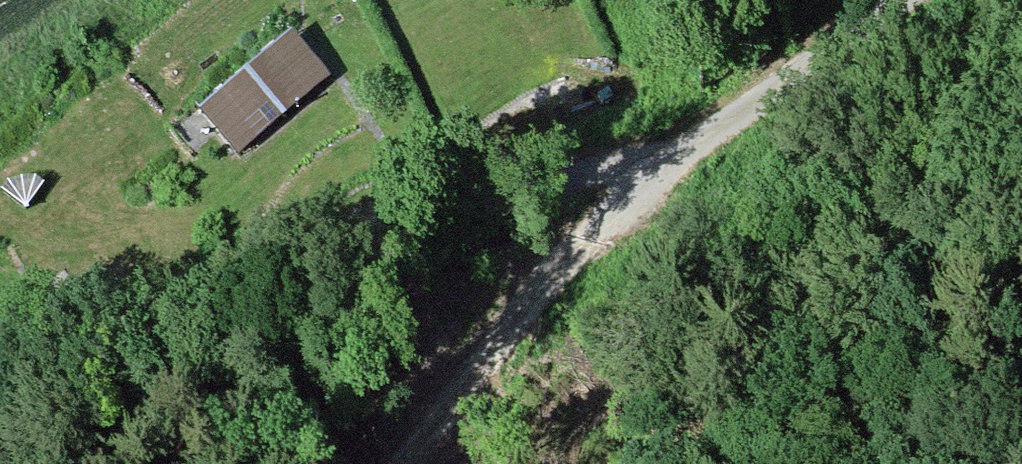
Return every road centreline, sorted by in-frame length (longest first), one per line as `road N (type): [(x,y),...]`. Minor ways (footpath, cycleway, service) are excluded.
road 1 (track): [(38,403),(337,229),(684,160),(896,0)]
road 2 (track): [(397,463),(537,284),(684,160)]

